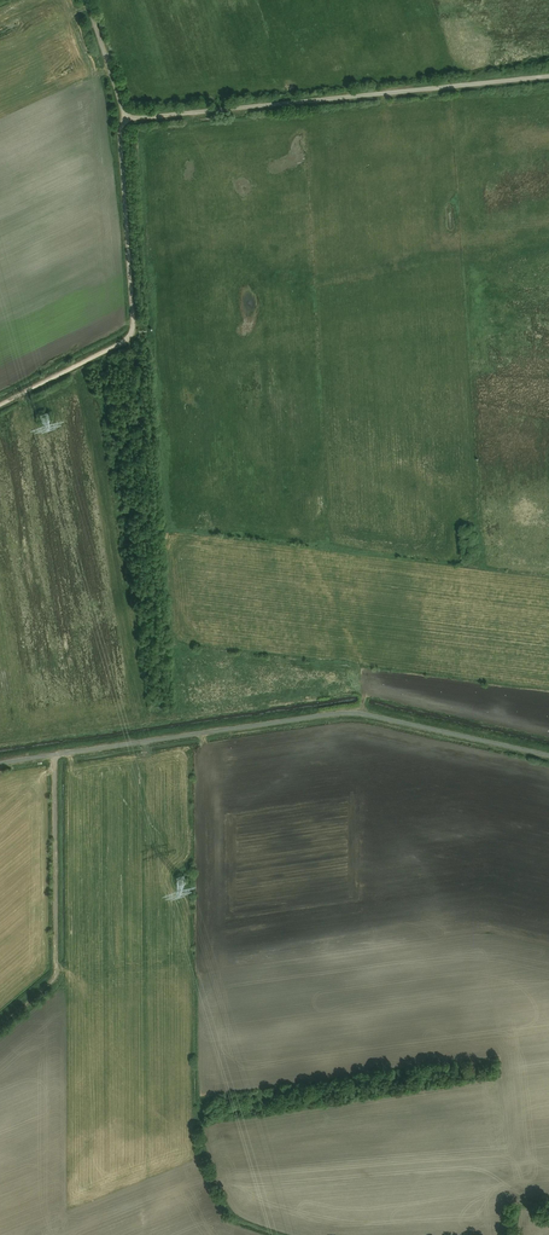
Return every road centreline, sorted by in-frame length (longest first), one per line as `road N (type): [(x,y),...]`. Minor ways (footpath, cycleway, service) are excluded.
road 1 (track): [(0,406),(131,334),(123,123),(548,76)]
road 2 (track): [(548,757),(340,713),(0,764)]
road 3 (track): [(56,754),(56,973),(0,1027)]
road 4 (track): [(88,0),(123,123)]

